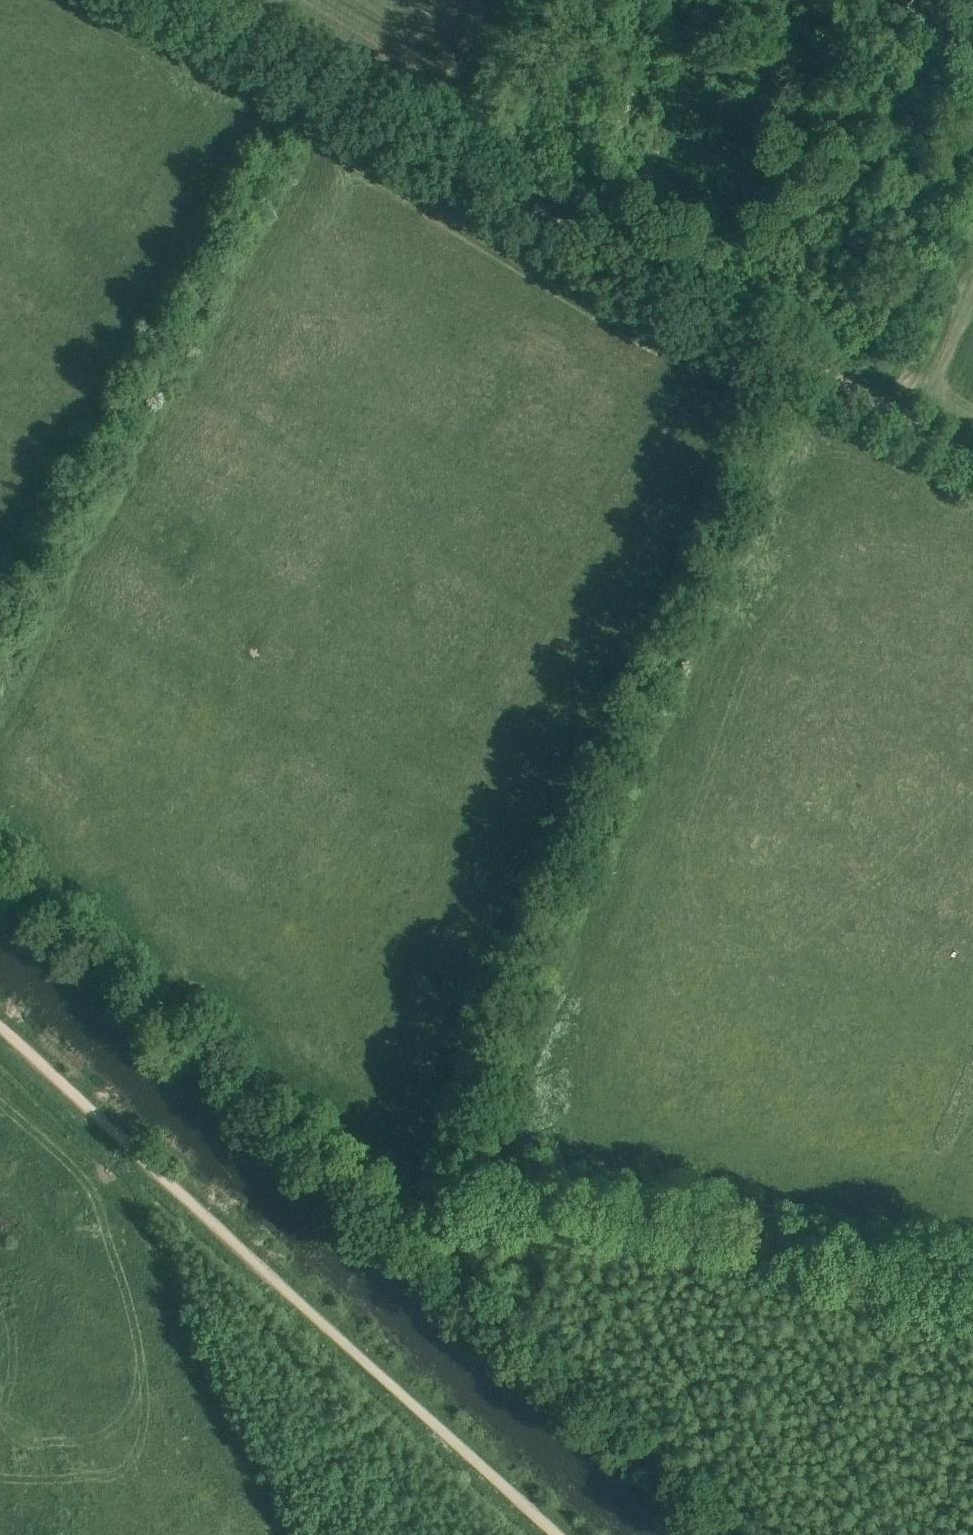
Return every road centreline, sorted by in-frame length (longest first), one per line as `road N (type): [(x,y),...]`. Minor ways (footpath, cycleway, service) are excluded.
road 1 (track): [(185,0),(972,458)]
road 2 (track): [(562,1534),(0,1023)]

